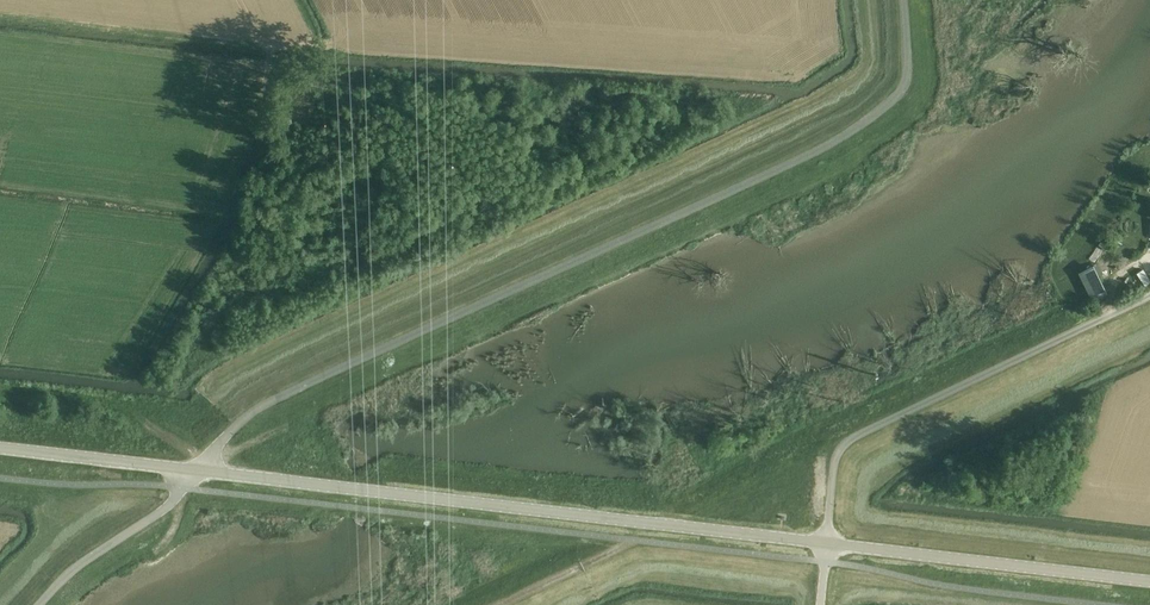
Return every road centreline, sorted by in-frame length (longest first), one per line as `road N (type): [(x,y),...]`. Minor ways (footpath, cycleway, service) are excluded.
road 1 (unclassified): [(197,470),(250,419),(319,377),(880,117),(909,54),(905,0)]
road 2 (secondary): [(197,470),(828,542)]
road 3 (secondary): [(828,542),(1149,581)]
road 4 (residential): [(41,604),(197,470)]
road 5 (secondary): [(0,447),(197,470)]
road 6 (track): [(496,604),(630,539),(640,523)]

